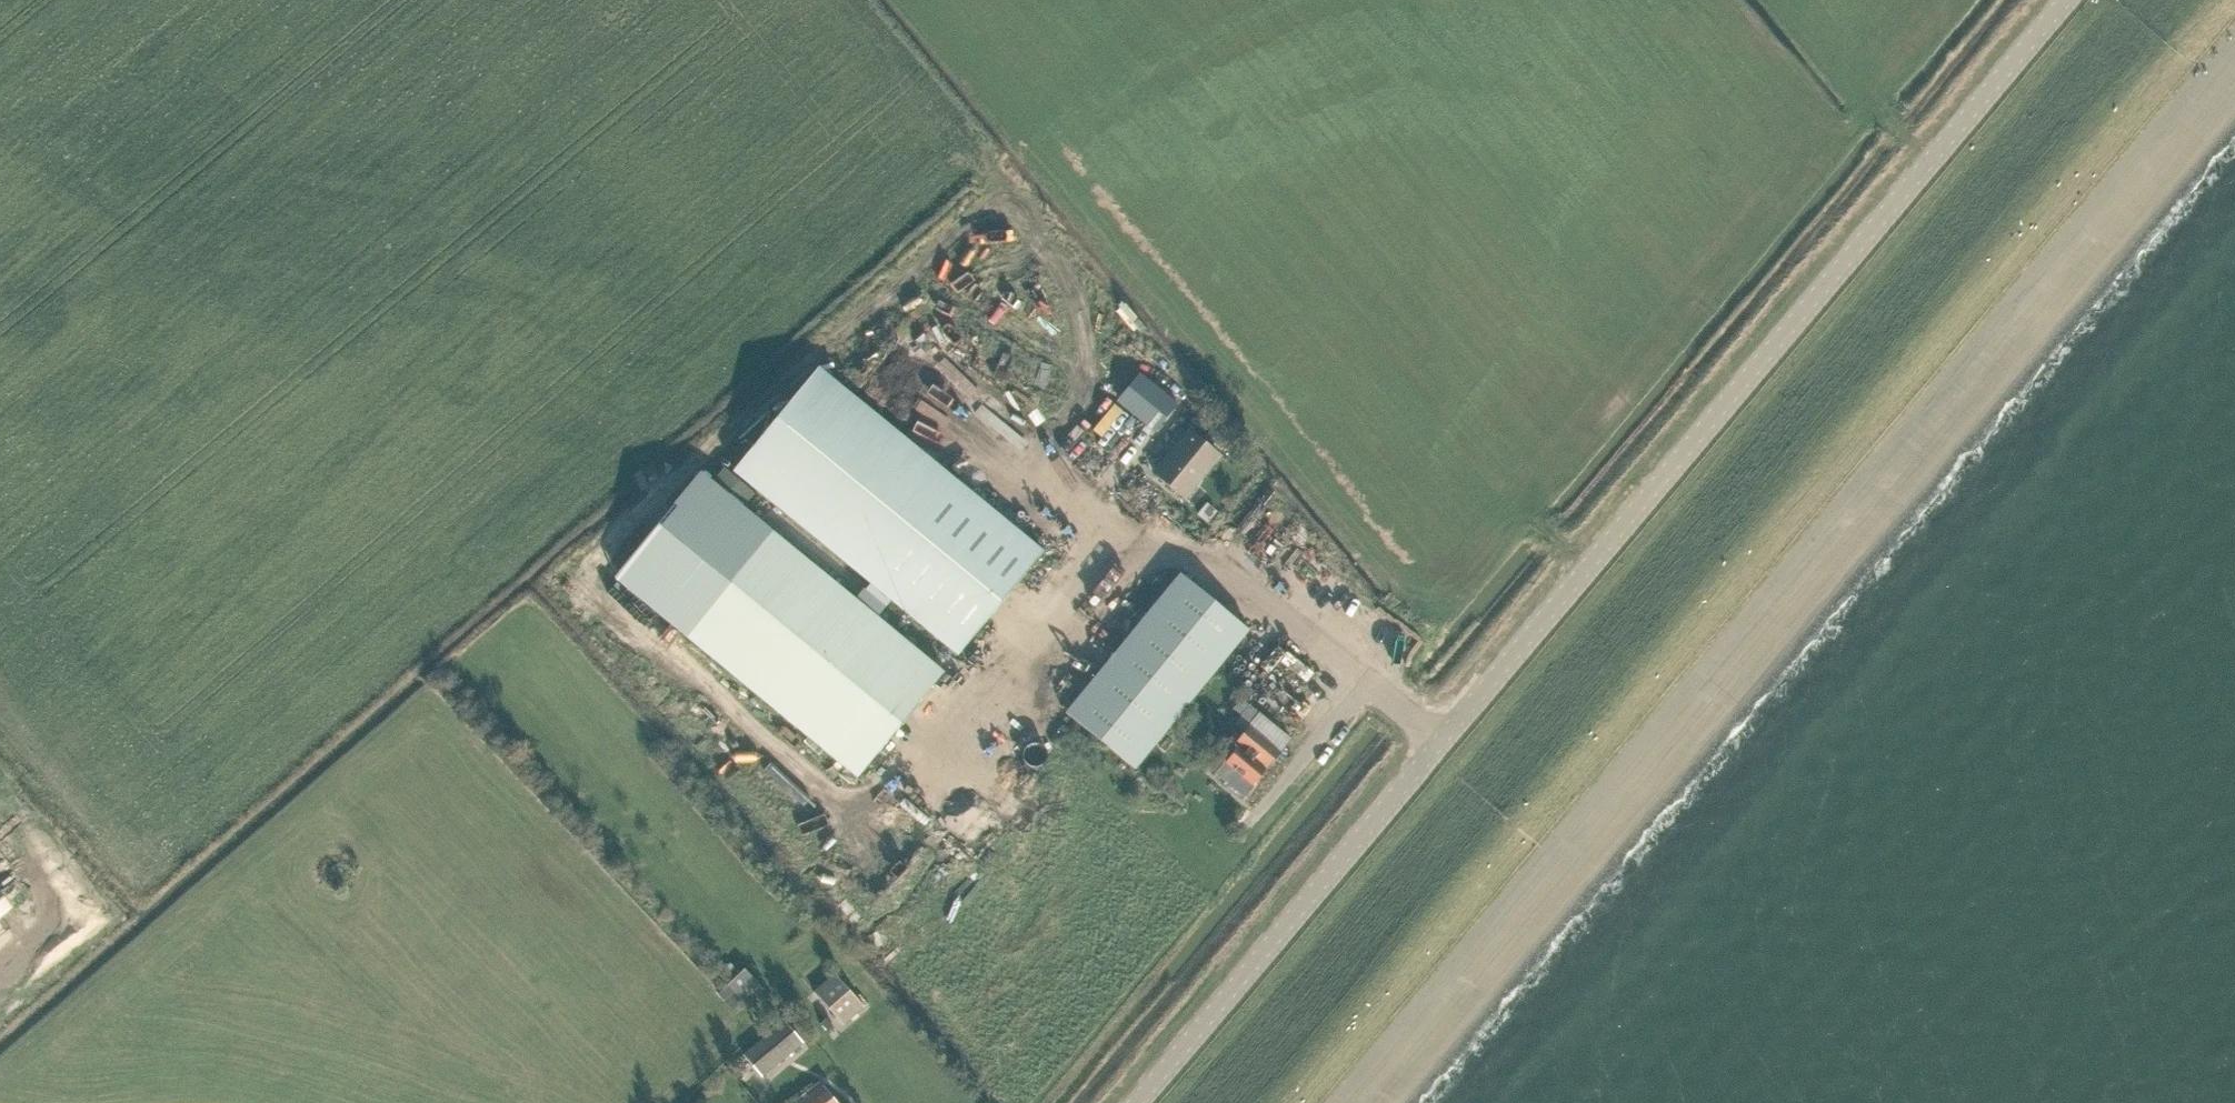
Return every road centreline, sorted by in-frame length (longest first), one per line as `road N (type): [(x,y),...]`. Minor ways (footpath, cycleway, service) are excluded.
road 1 (tertiary): [(1133,1102),(2065,0)]

